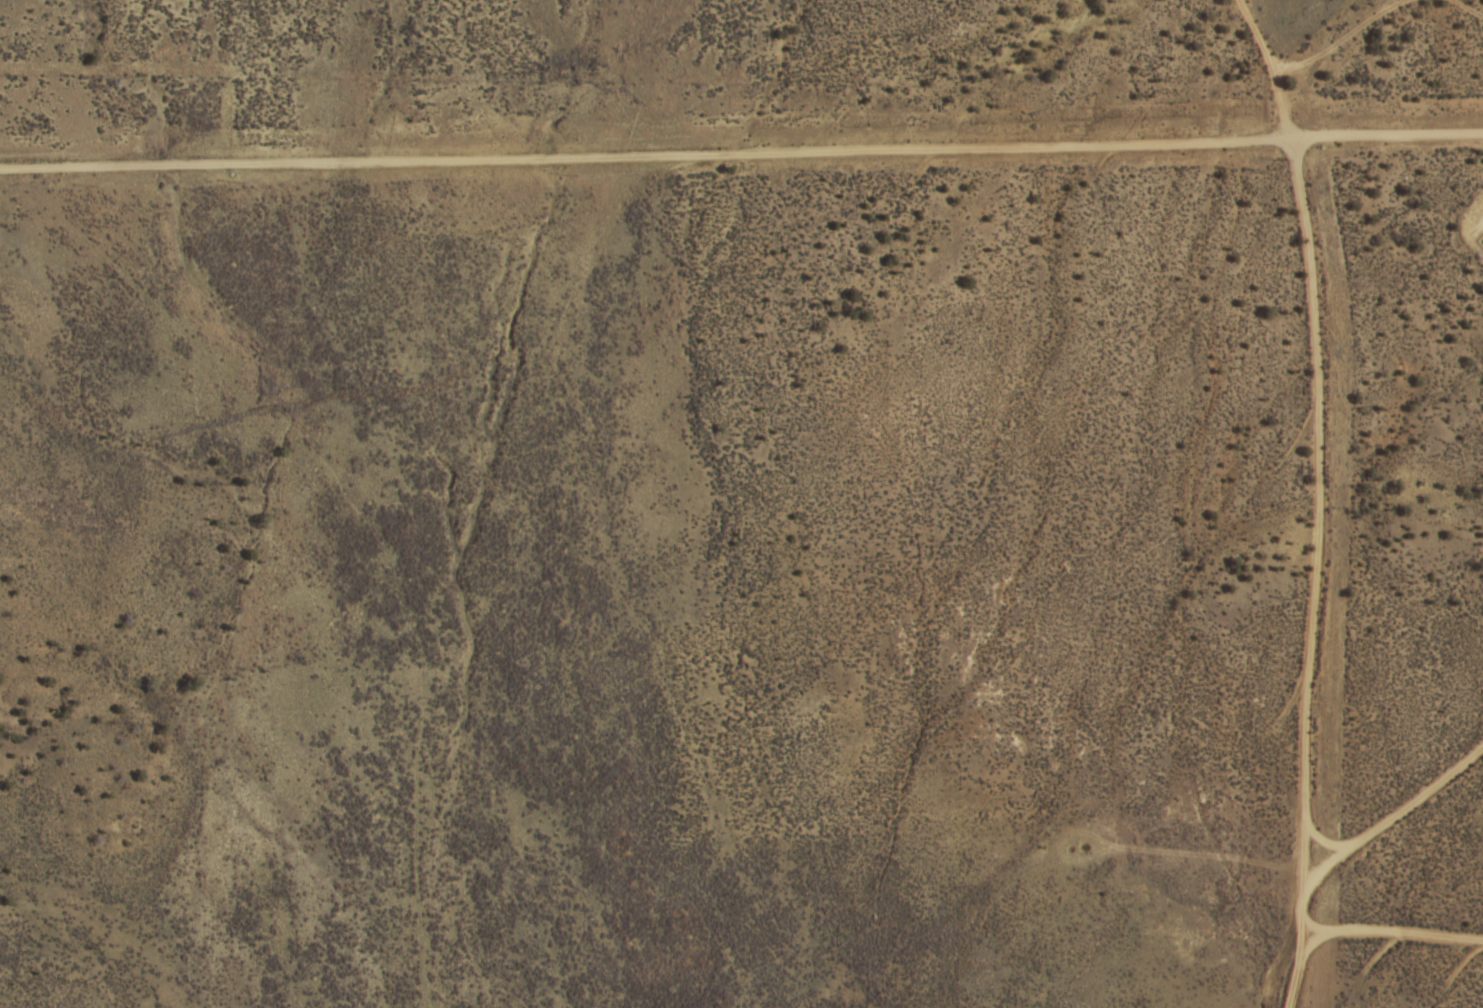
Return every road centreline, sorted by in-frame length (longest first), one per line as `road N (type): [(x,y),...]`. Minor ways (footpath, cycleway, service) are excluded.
road 1 (track): [(1290,1007),(1307,893),(1328,539),(1323,368),(1274,72),(1238,0)]
road 2 (track): [(1308,872),(1482,756)]

